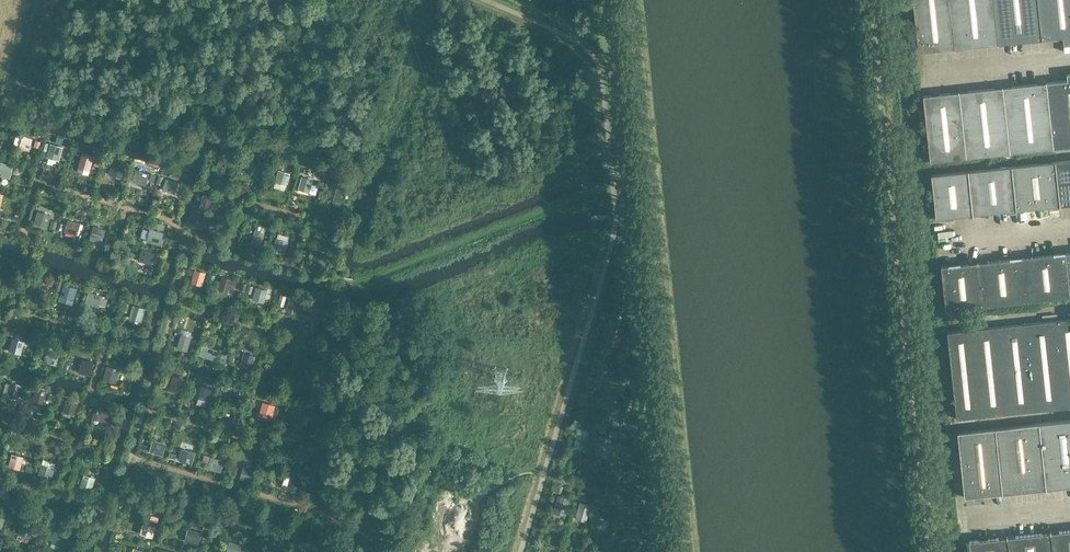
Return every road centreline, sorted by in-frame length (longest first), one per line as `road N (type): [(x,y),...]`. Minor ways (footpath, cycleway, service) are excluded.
road 1 (unclassified): [(929,73),(1069,59)]
road 2 (unclassified): [(1069,230),(947,242)]

